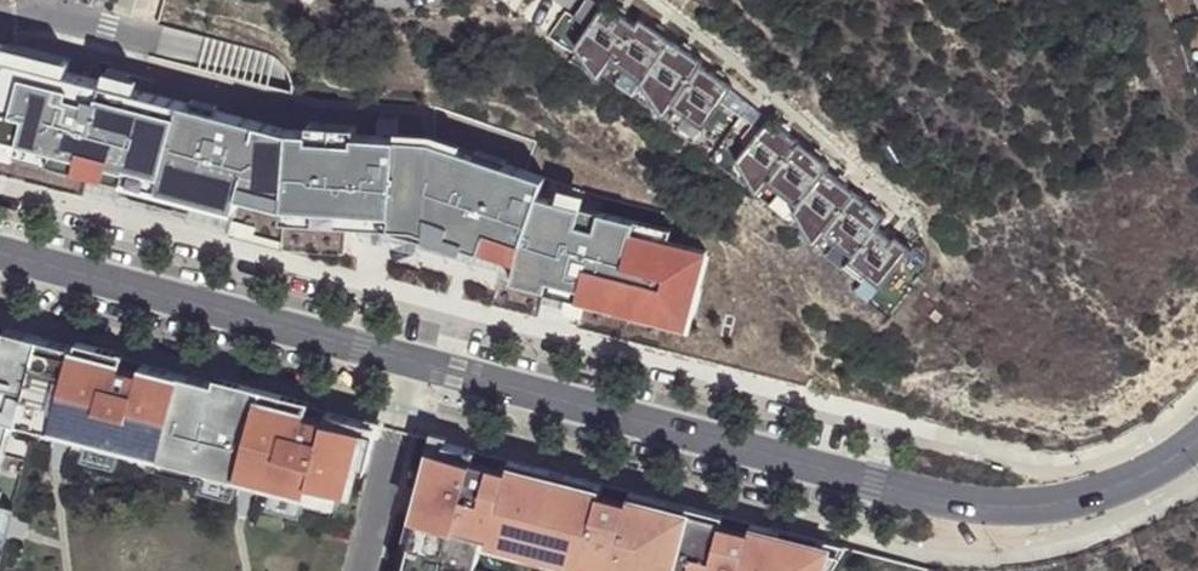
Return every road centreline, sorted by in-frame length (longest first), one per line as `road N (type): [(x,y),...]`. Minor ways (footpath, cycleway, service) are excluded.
road 1 (residential): [(0,253),(947,503),(1043,508),(1079,500),(1130,484),(1197,440)]

